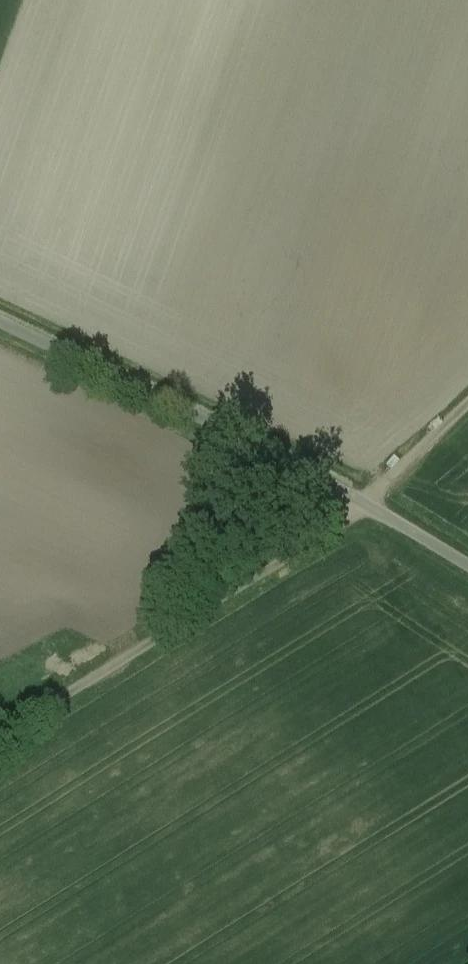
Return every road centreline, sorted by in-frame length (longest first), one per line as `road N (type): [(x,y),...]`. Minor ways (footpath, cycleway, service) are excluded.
road 1 (unclassified): [(0,327),(365,502),(467,567)]
road 2 (track): [(365,502),(260,580),(0,738)]
road 3 (track): [(365,502),(467,404)]

